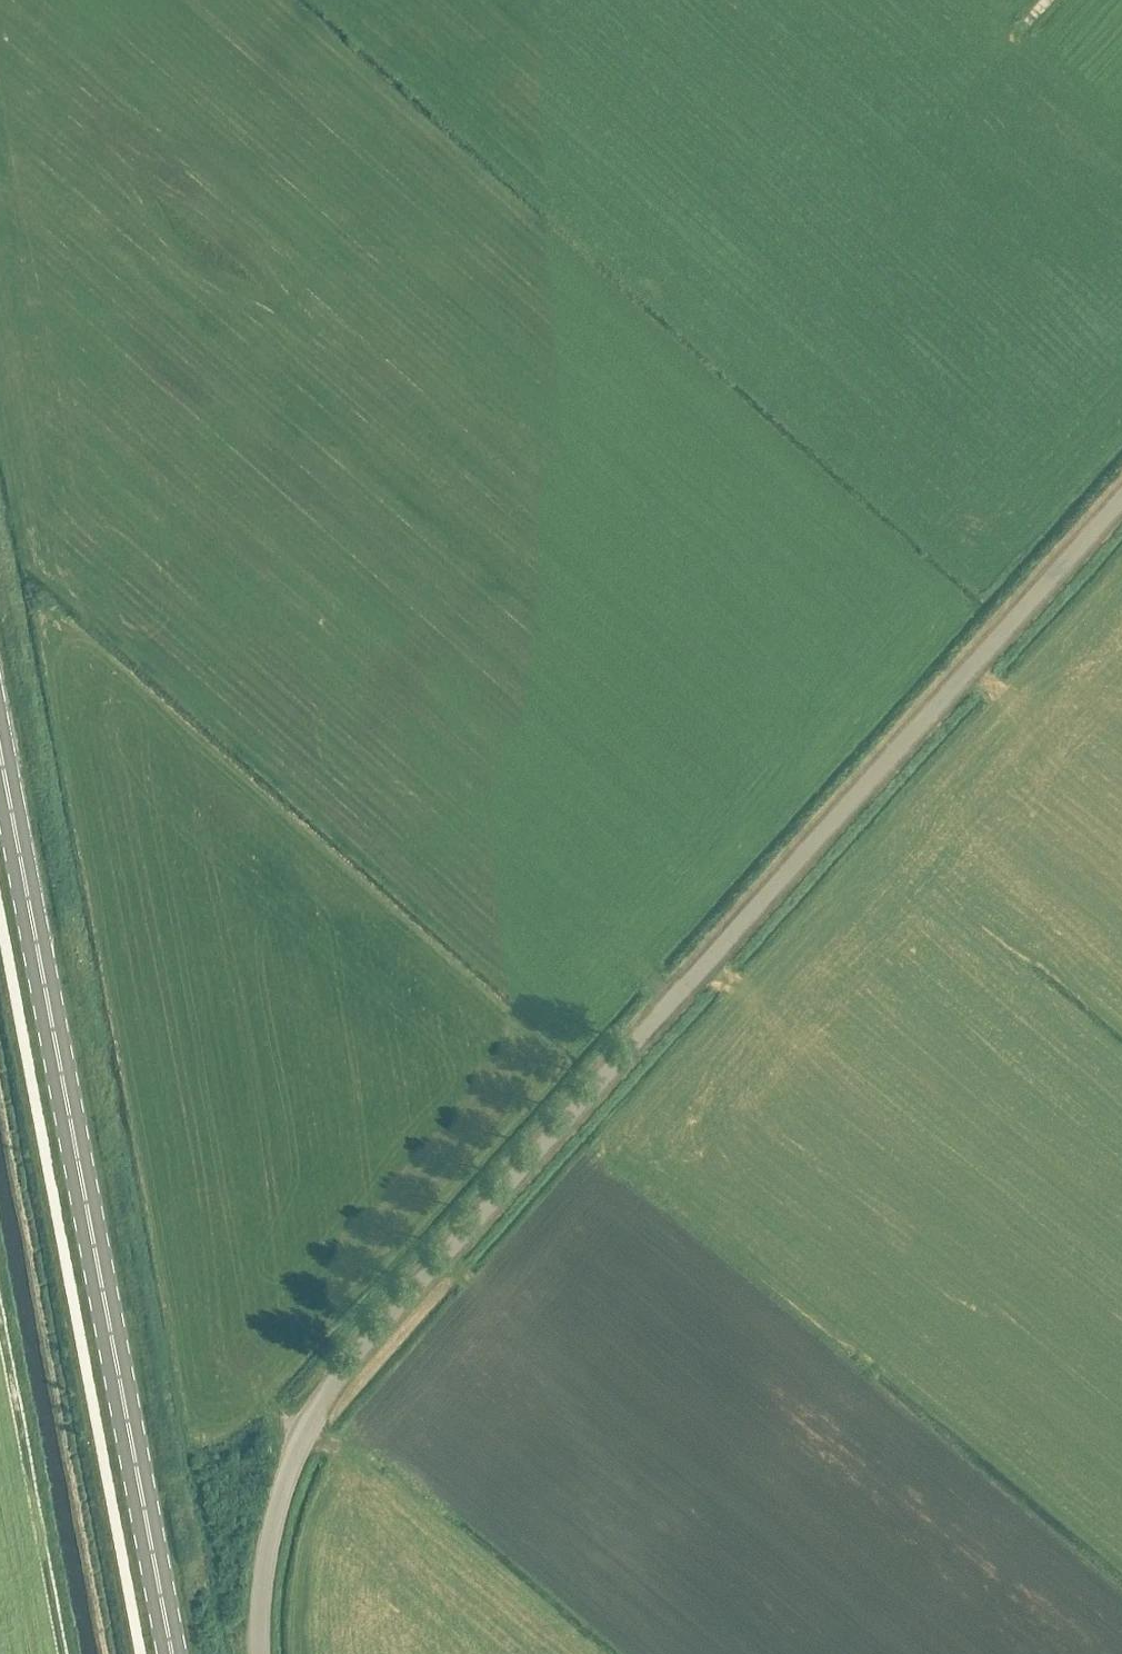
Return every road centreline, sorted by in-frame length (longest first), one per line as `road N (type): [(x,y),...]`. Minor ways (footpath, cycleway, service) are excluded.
road 1 (unclassified): [(255,1653),(252,1621),(267,1524),(312,1402),(1121,493)]
road 2 (secondary): [(170,1653),(0,767)]

